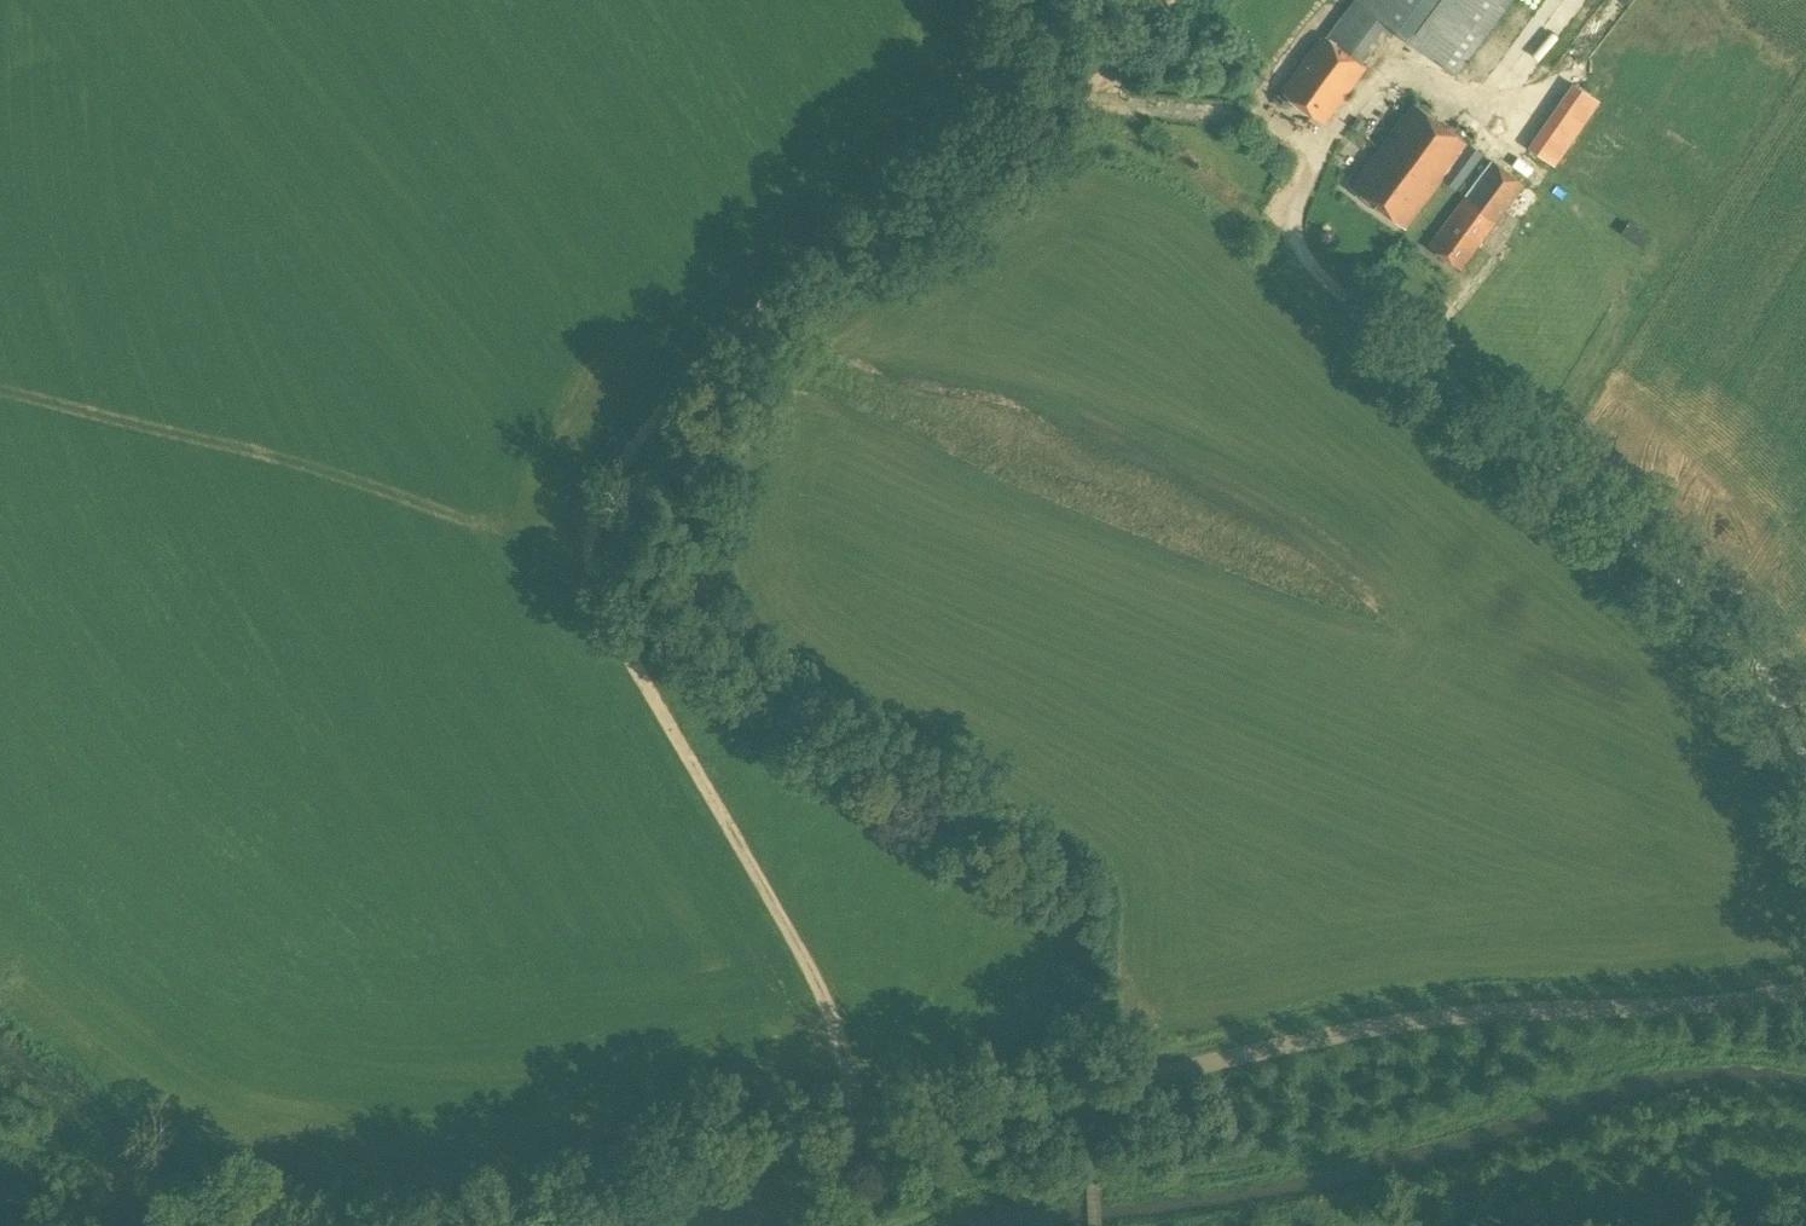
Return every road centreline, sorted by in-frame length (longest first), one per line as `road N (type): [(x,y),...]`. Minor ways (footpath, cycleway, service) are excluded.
road 1 (unclassified): [(821,1225),(844,1175),(874,1148),(1371,1027),(1805,994)]

